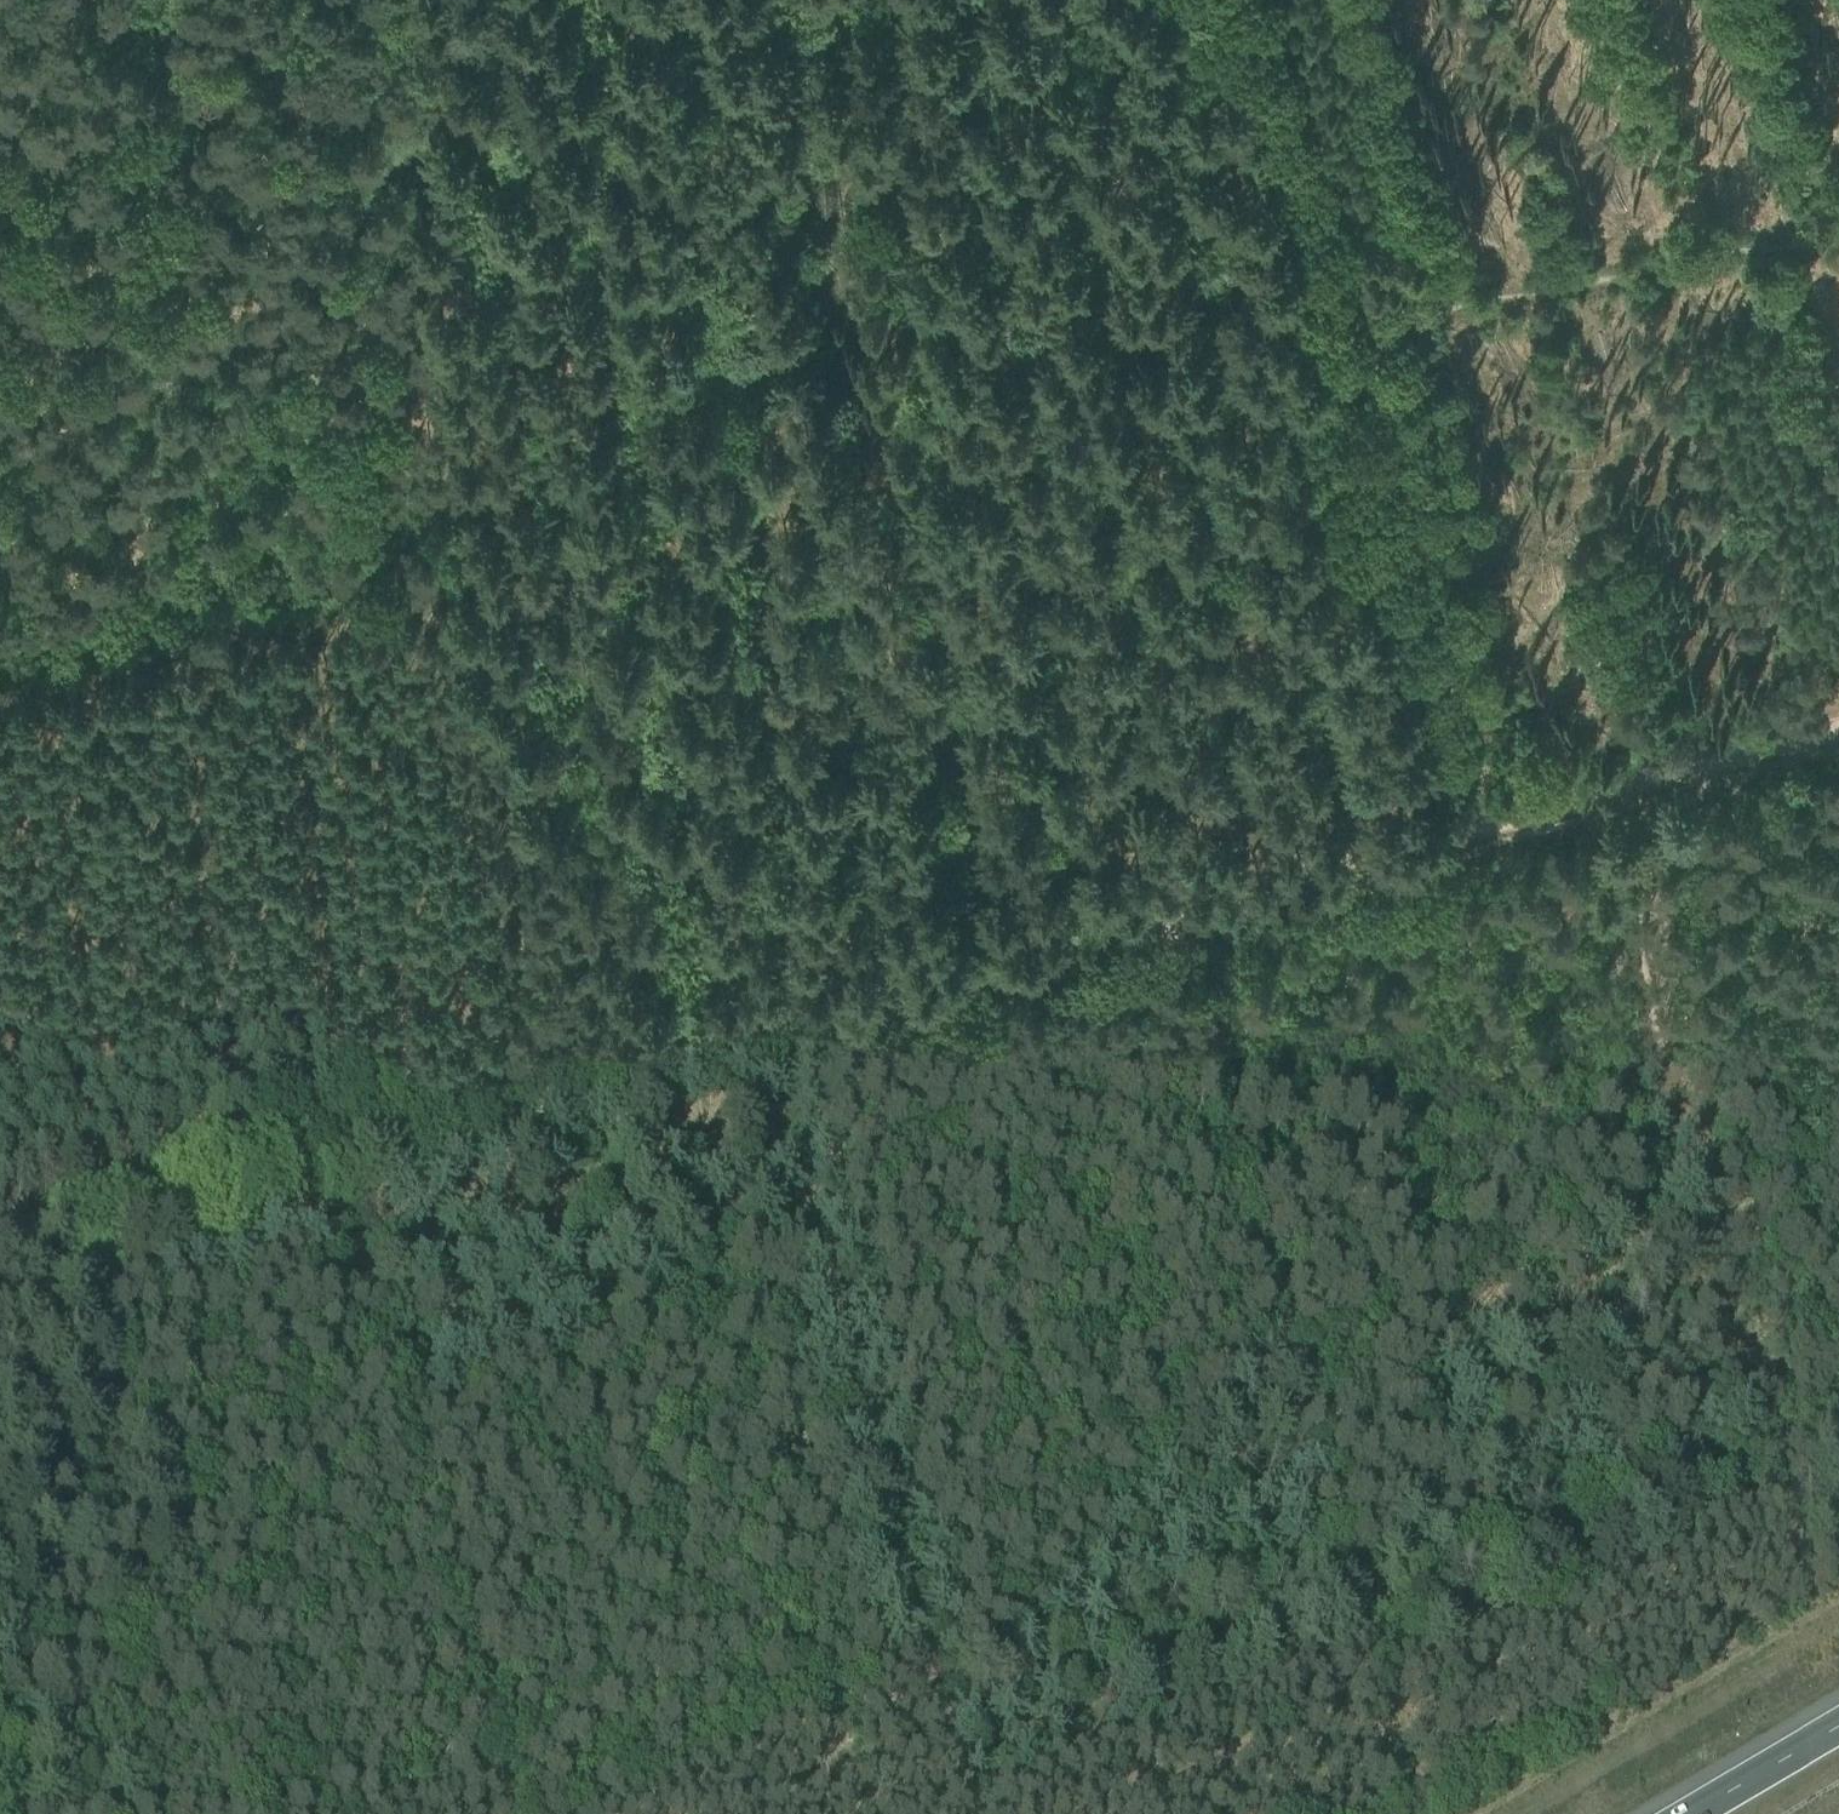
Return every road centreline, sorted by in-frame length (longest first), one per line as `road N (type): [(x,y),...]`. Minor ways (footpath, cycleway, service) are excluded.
road 1 (track): [(1254,0),(1368,363),(0,682)]
road 2 (track): [(334,1147),(1838,723)]
road 3 (track): [(334,1147),(509,1813)]
road 4 (track): [(0,1248),(334,1147)]
road 5 (motorway): [(1838,1735),(1705,1813)]
road 6 (track): [(920,1667),(953,1808)]

